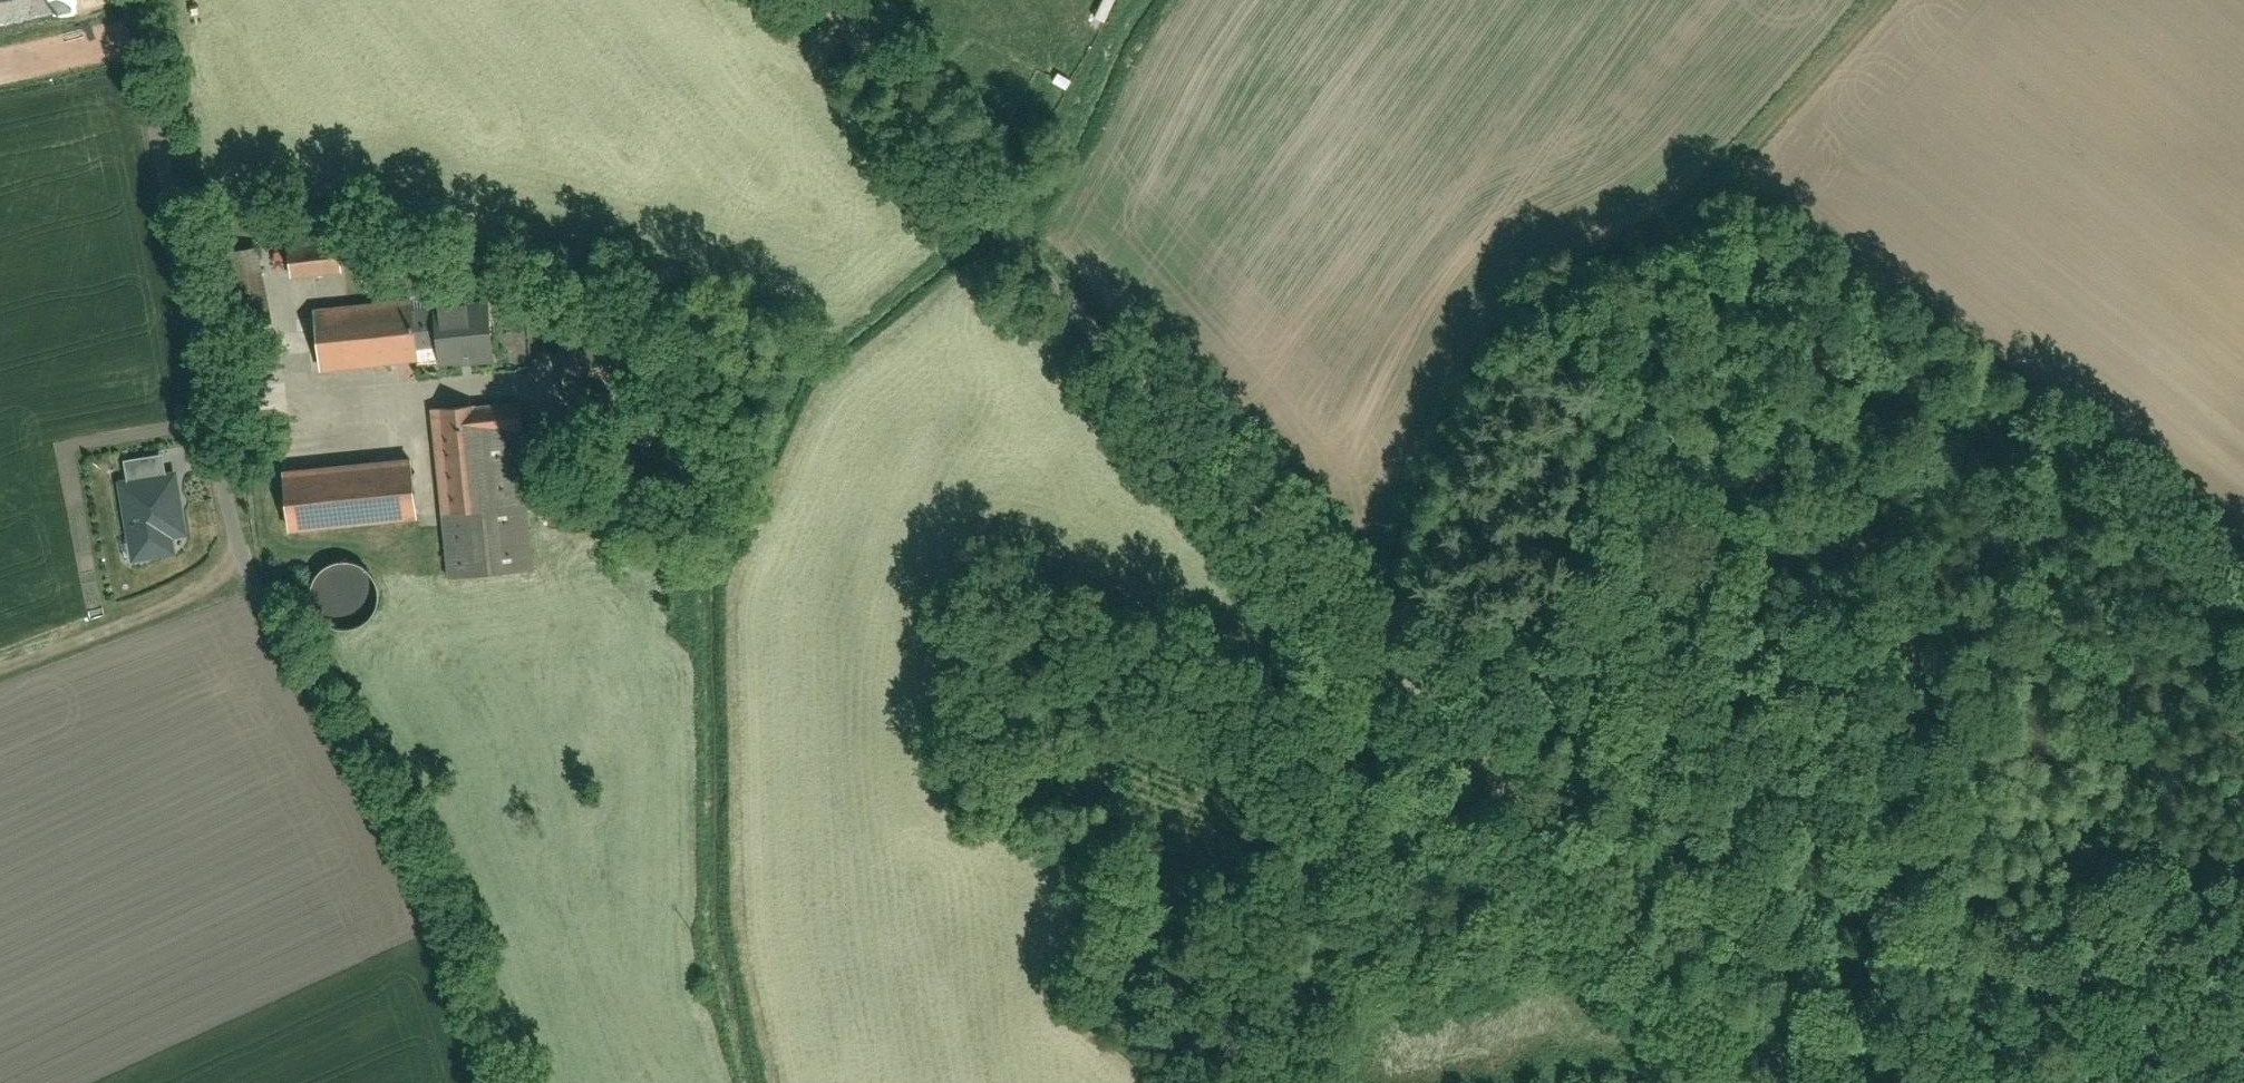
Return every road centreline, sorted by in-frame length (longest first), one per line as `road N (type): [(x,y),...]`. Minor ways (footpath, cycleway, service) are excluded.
road 1 (unclassified): [(795,0),(941,193),(1426,706),(1655,963),(1791,1072)]
road 2 (residential): [(483,1082),(457,970),(396,833),(258,594),(238,539),(133,0)]

